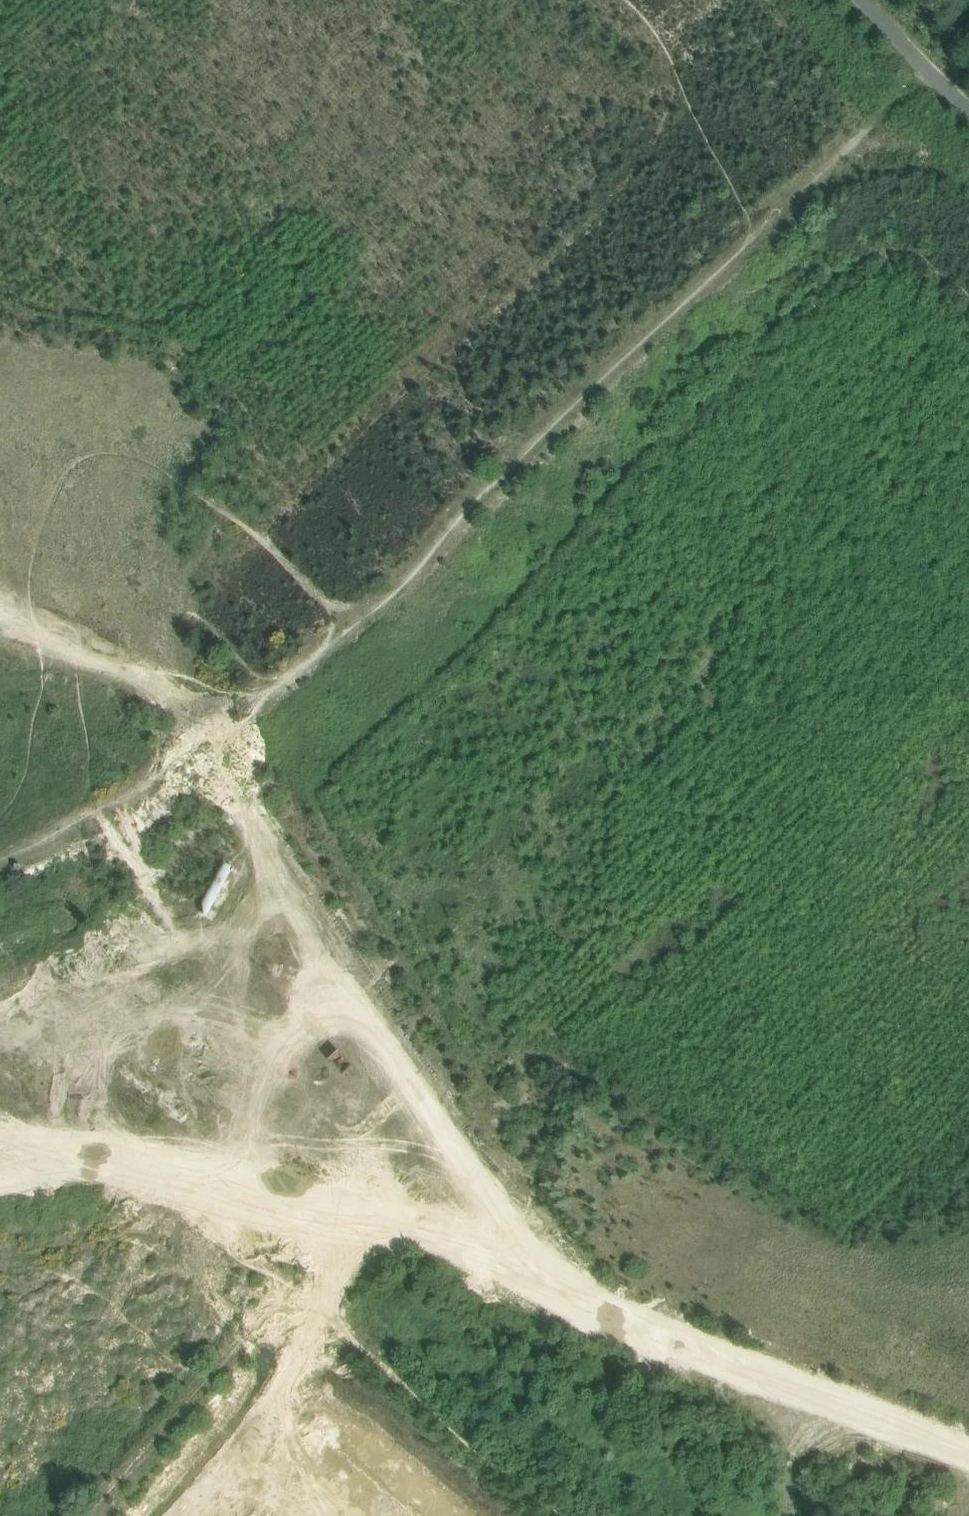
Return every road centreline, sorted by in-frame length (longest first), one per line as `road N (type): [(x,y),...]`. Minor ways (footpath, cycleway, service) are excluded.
road 1 (track): [(968,106),(862,0)]

